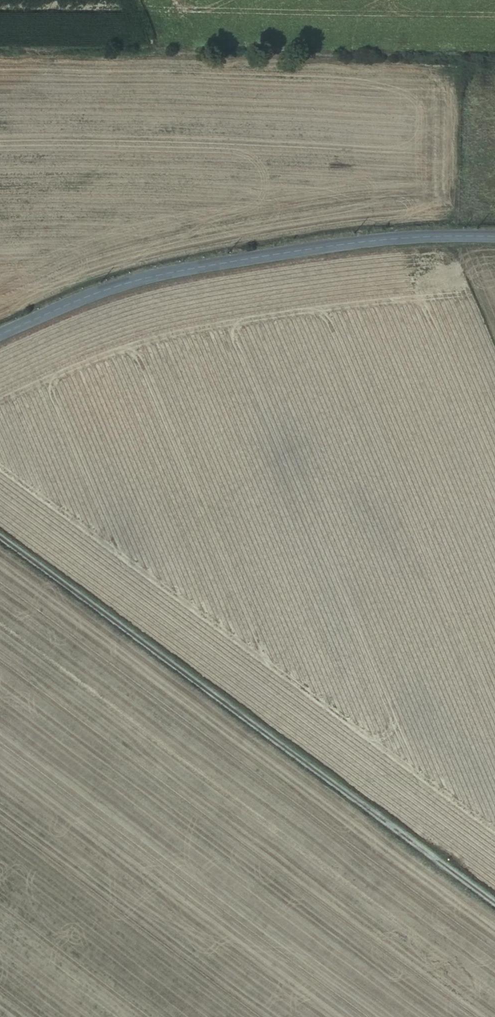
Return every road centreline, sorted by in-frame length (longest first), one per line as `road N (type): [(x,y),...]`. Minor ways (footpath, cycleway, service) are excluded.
road 1 (track): [(494,901),(0,532)]
road 2 (tertiary): [(494,238),(419,237),(263,254),(100,292),(0,334)]

